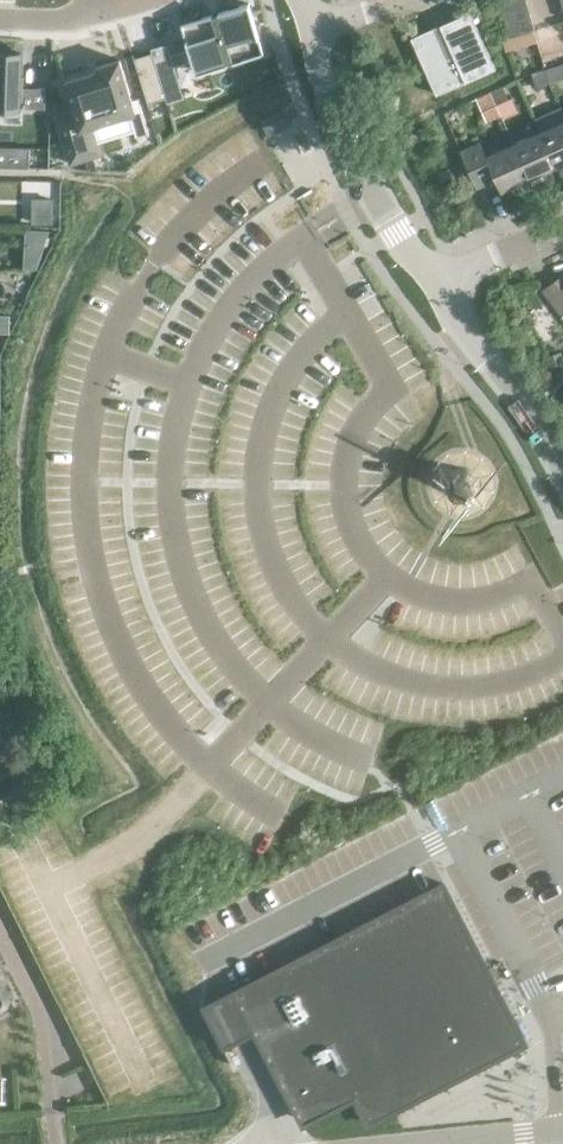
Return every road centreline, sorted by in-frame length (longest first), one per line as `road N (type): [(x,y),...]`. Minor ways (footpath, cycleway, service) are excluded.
road 1 (secondary): [(438,279),(397,234),(363,175),(326,86),(302,0)]
road 2 (secondary): [(562,478),(438,279)]
road 3 (residential): [(438,279),(562,227)]

